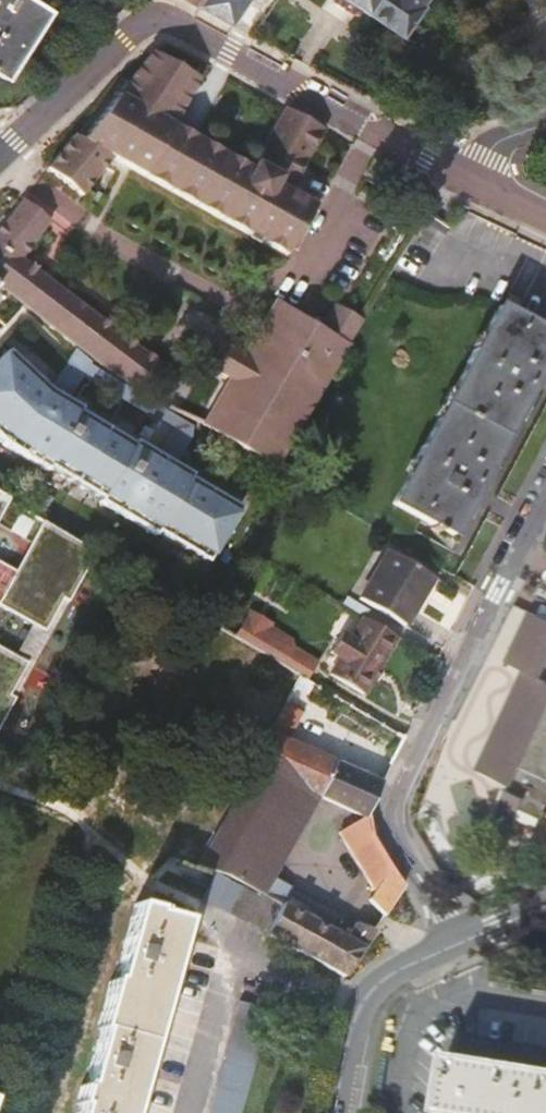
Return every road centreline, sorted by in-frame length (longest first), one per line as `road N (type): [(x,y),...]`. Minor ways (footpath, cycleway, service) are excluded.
road 1 (residential): [(0,155),(148,19),(177,23),(476,182)]
road 2 (residential): [(459,940),(394,823),(394,806),(545,498)]
road 3 (residential): [(459,940),(372,985),(349,1040),(335,1112)]

